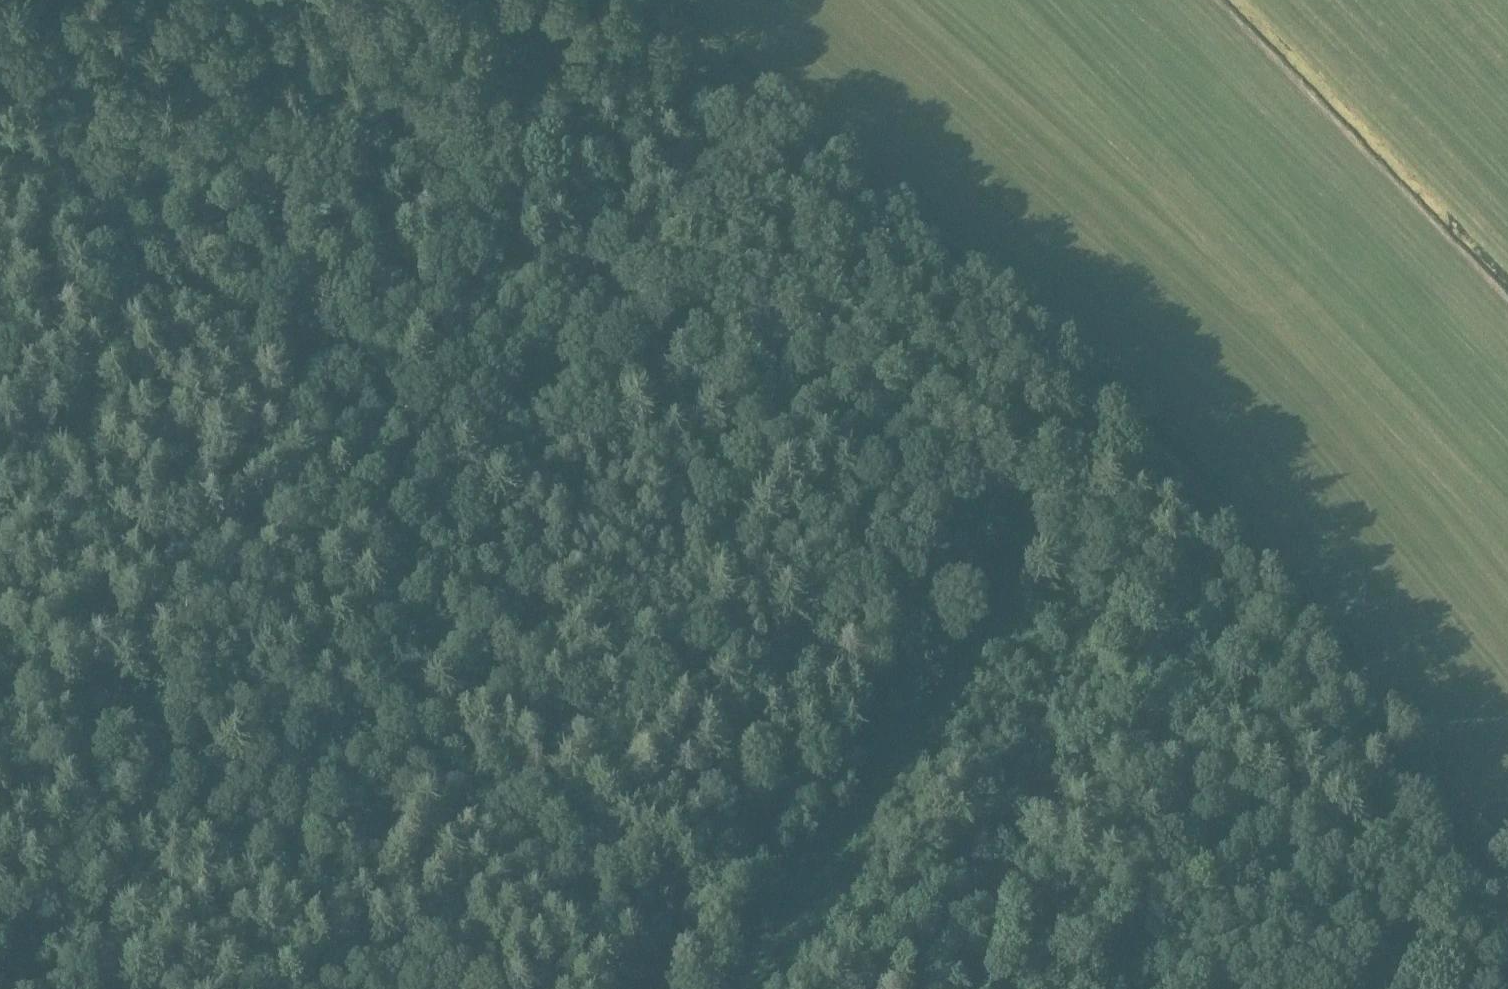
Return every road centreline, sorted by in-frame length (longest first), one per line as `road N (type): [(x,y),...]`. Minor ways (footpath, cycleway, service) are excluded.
road 1 (track): [(1124,437),(791,914),(728,988)]
road 2 (track): [(0,178),(161,0)]

